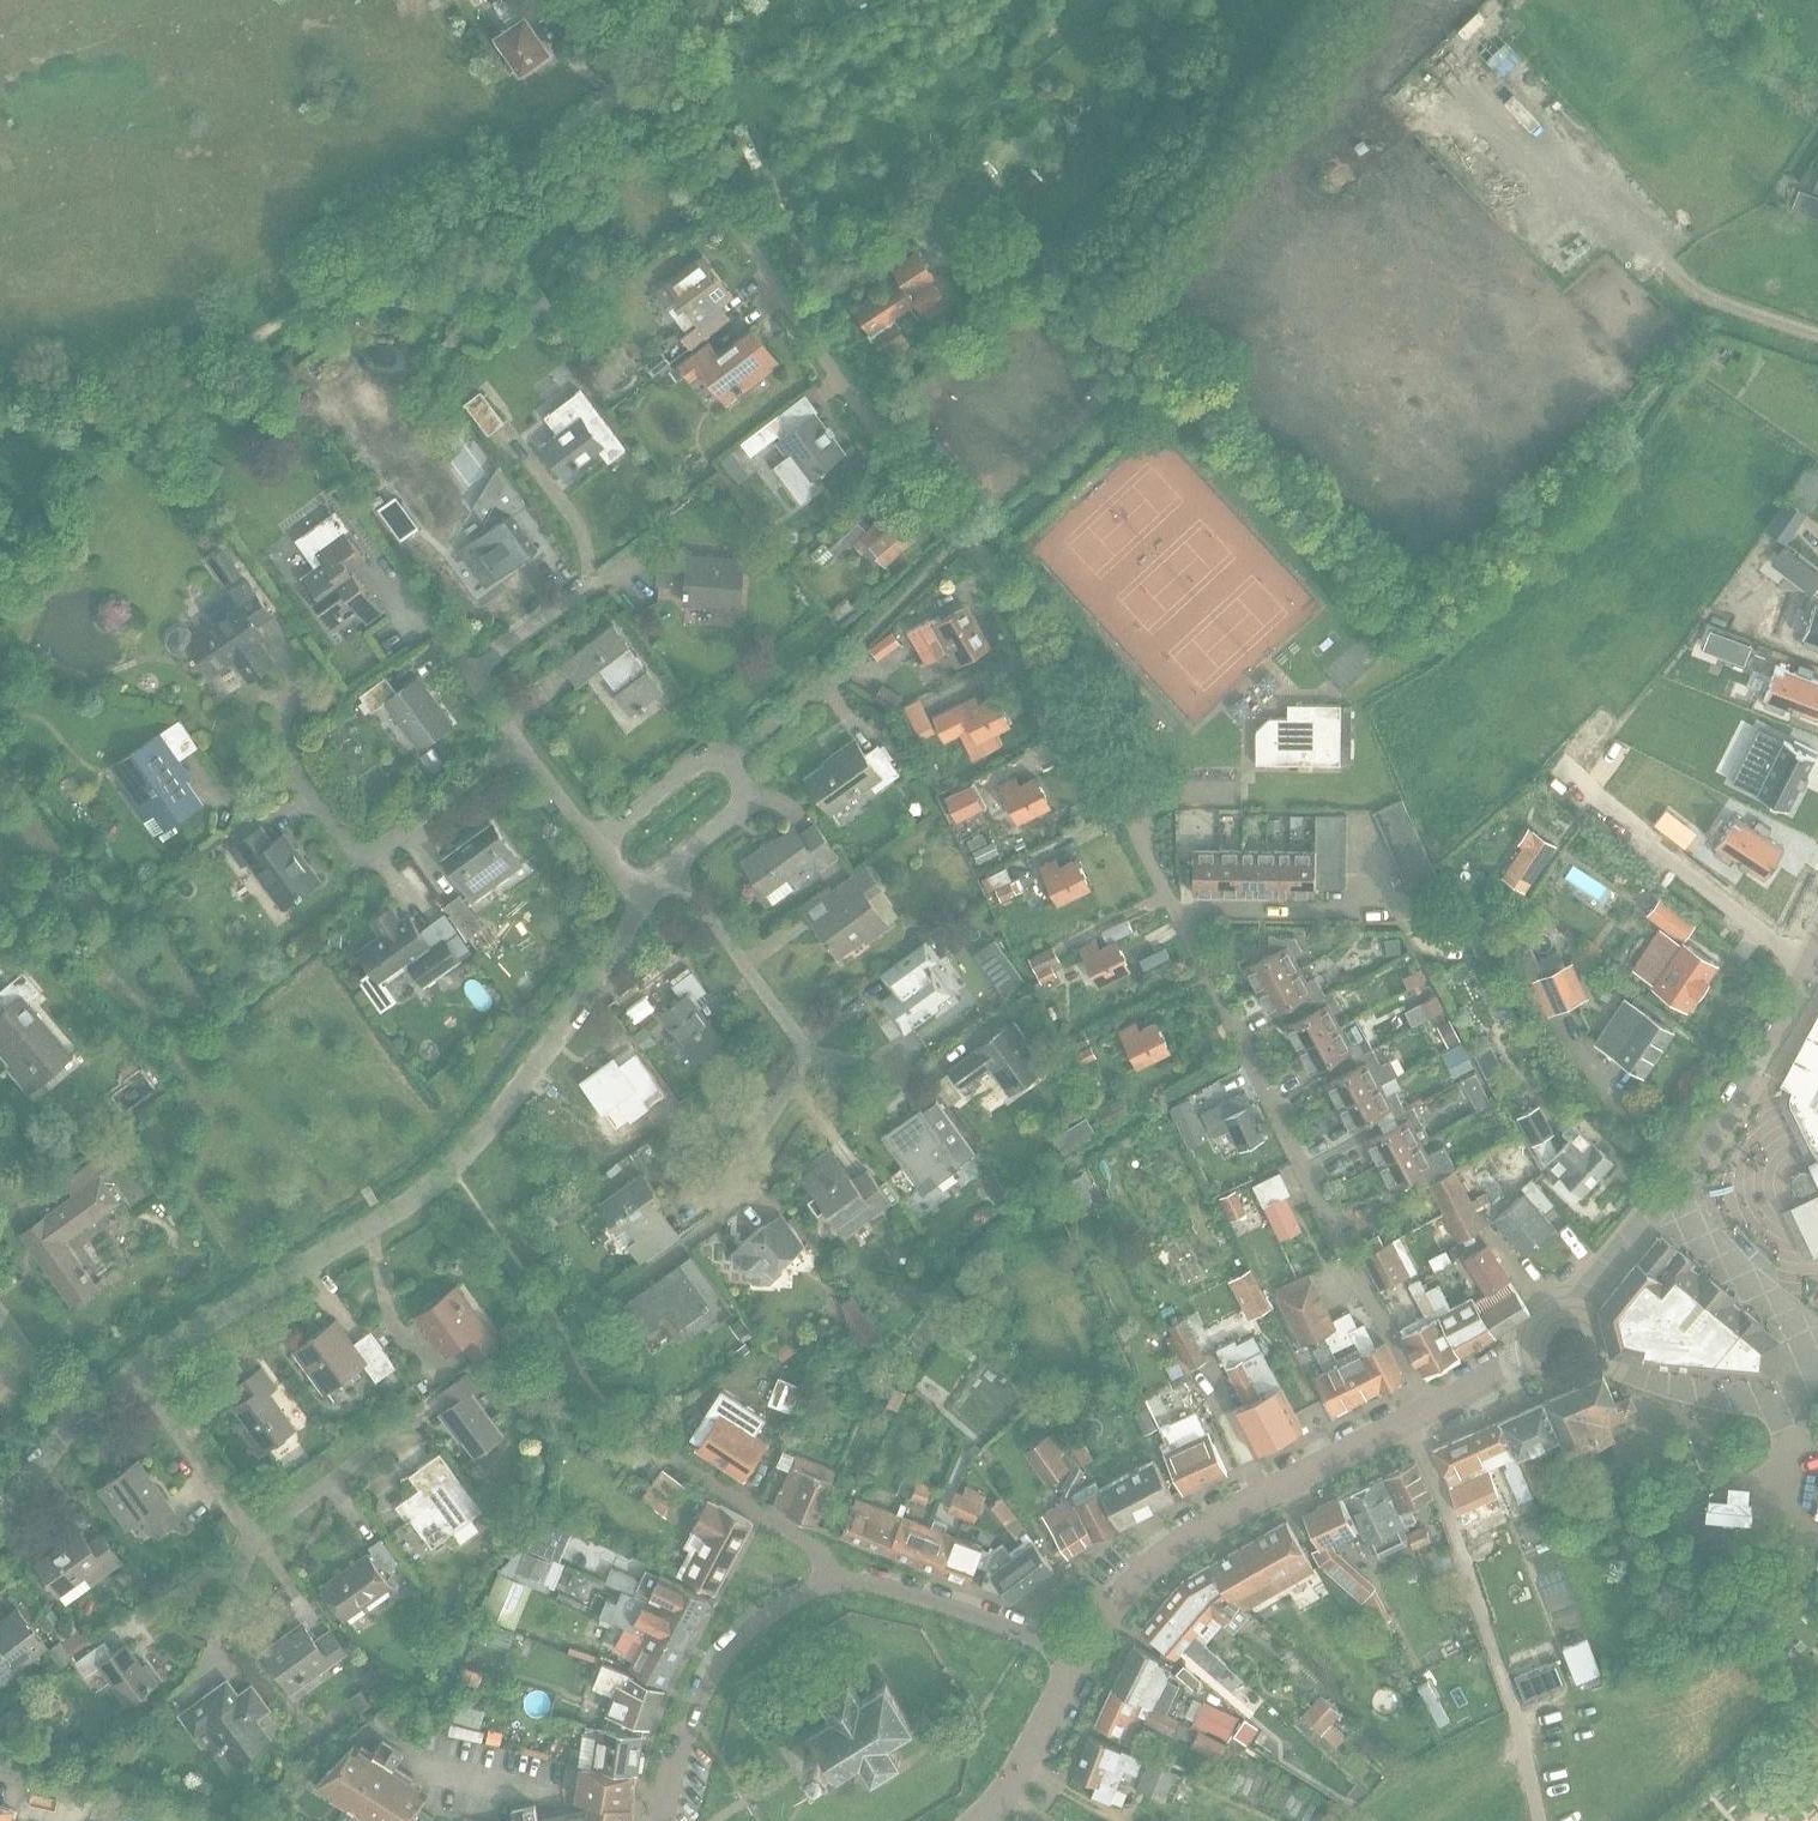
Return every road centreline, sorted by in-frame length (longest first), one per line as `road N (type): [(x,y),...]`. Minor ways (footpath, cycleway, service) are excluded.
road 1 (residential): [(1430,1408),(1049,666),(988,565),(892,450),(649,87),(634,78)]
road 2 (residential): [(133,1374),(414,1201),(450,1168),(574,1012),(647,894)]
road 3 (tertiary): [(1081,1658),(1136,1571),(1224,1516),(1430,1408)]
road 4 (residential): [(719,1197),(809,1053),(672,872)]
road 5 (residential): [(1524,1352),(1805,1412),(1817,1347)]
road 6 (tertiary): [(1659,1203),(1817,943)]
road 7 (residential): [(822,1578),(753,1627),(710,1679),(663,1820)]
road 8 (residential): [(296,770),(361,853),(382,849),(520,745)]
road 9 (residential): [(1081,1658),(876,1582),(822,1578)]
road 10 (residential): [(822,1578),(806,1543),(650,1442)]
road 11 (tertiary): [(1817,1338),(1659,1203)]
road 12 (residential): [(252,1540),(133,1374)]
road 13 (residential): [(197,1820),(0,1772)]
road 14 (tertiary): [(1524,1352),(1573,1309),(1659,1203)]
road 15 (tertiary): [(981,1820),(1022,1771),(1081,1658)]
road 16 (residential): [(396,1434),(252,1540)]
road 17 (residential): [(596,844),(695,766),(734,764)]
road 18 (residential): [(474,676),(595,587)]
road 19 (residential): [(734,764),(841,667)]
road 20 (residential): [(672,872),(737,808),(734,764)]
road 21 (residential): [(207,1665),(252,1540)]
road 22 (residential): [(77,1423),(0,1318)]
road 23 (residential): [(0,1523),(77,1423)]
road 24 (residential): [(596,844),(520,745)]

